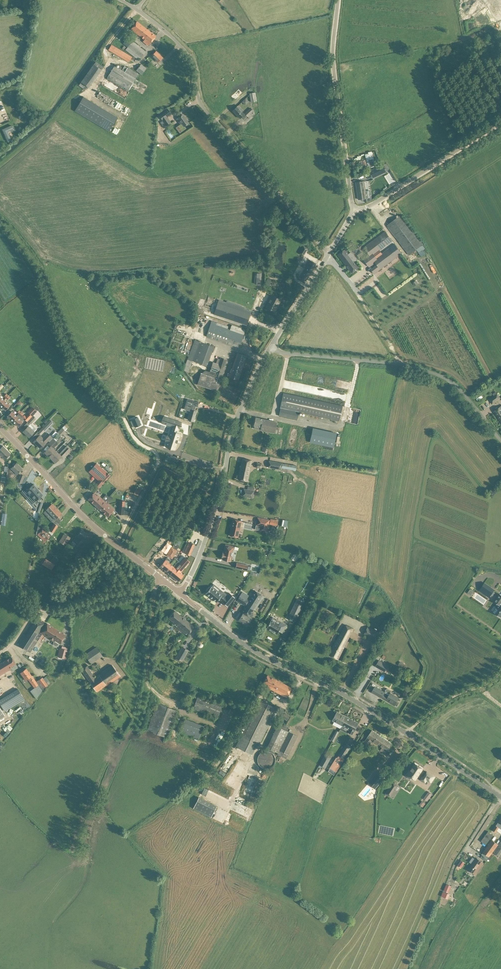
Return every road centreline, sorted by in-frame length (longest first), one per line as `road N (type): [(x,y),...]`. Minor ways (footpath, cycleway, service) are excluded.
road 1 (track): [(117,544),(158,456),(75,358),(38,266),(0,220)]
road 2 (tertiary): [(500,797),(363,707),(250,649),(179,593)]
road 3 (unclassified): [(328,256),(203,107),(188,54),(136,9)]
road 4 (unclassified): [(500,441),(439,375),(273,348)]
road 5 (tertiary): [(162,579),(80,513),(0,429)]
road 6 (unclassified): [(353,209),(332,64),(336,0)]
road 7 (unclassified): [(353,209),(373,204),(500,122)]
road 8 (unclassified): [(225,471),(240,410),(273,348)]
road 9 (unclassified): [(179,593),(225,471)]
road 10 (unclassified): [(162,579),(148,590),(38,608)]
road 11 (track): [(328,256),(398,364)]

